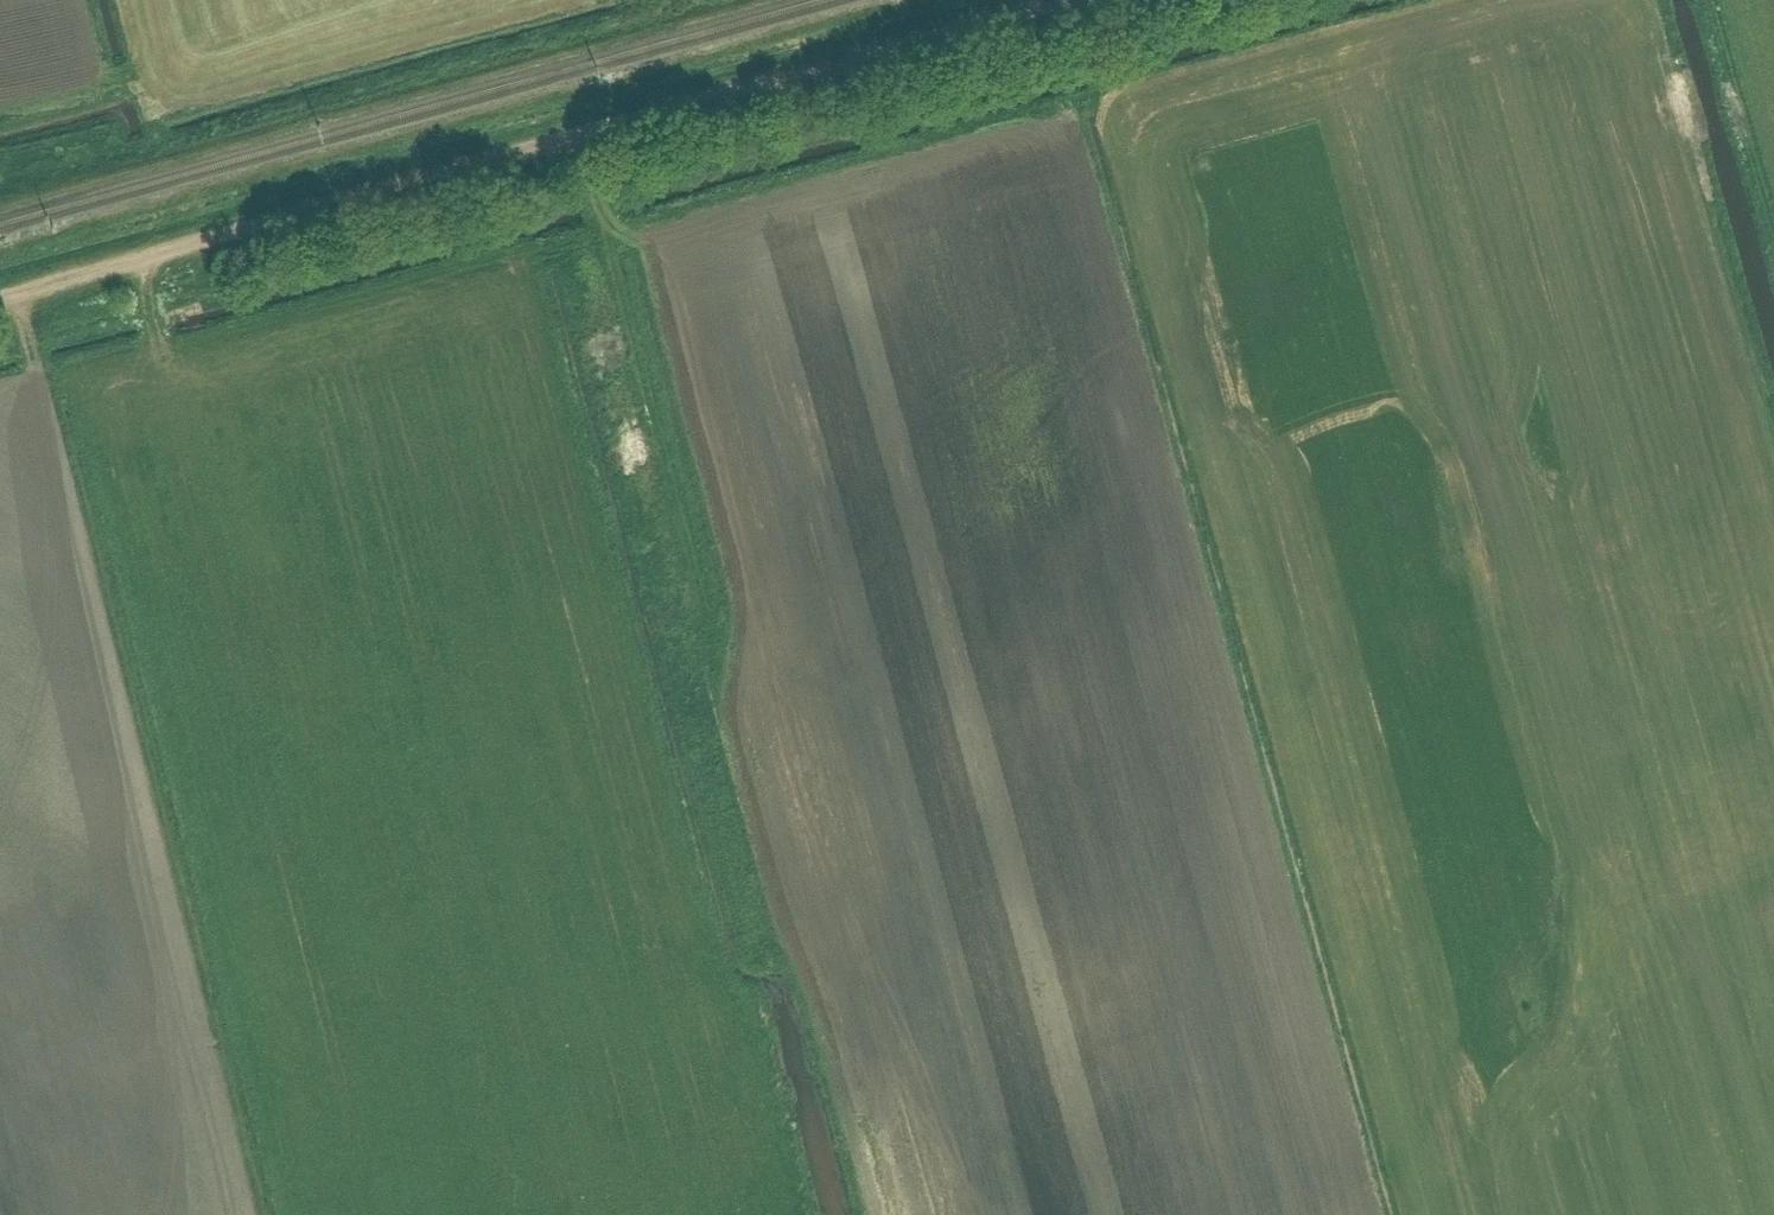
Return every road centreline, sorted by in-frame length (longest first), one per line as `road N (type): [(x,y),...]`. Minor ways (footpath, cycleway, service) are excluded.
road 1 (track): [(1079,0),(0,295)]

